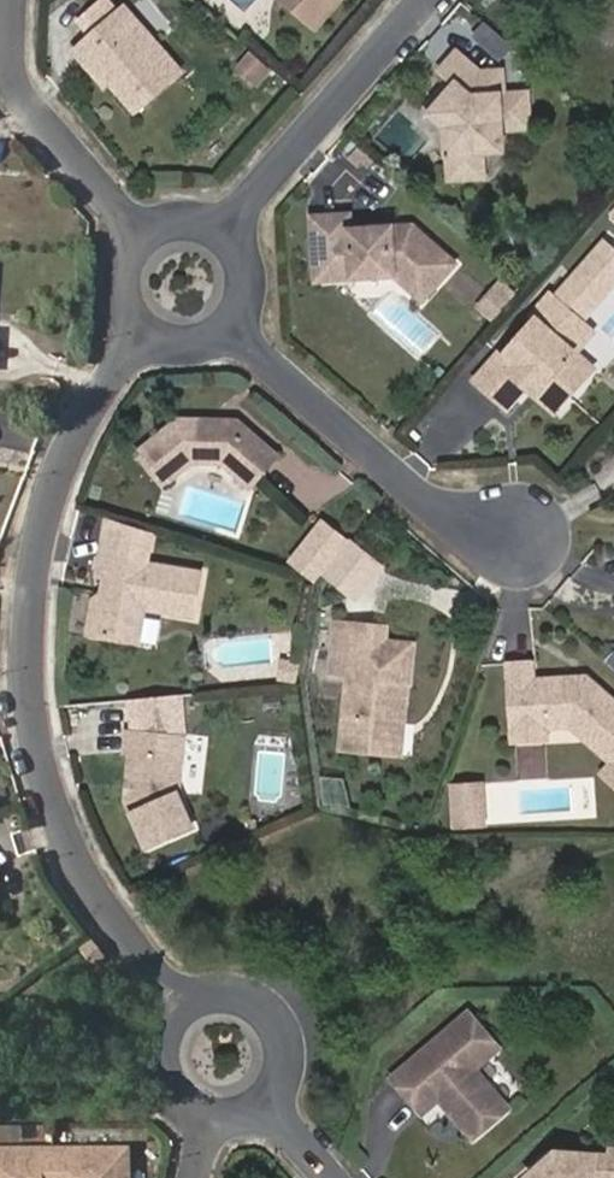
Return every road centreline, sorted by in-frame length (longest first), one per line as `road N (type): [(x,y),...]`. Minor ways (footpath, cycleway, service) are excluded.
road 1 (residential): [(153,341),(75,445),(39,575),(32,692),(63,810),(94,876),(192,1007)]
road 2 (residential): [(519,534),(467,534),(232,333)]
road 3 (residential): [(422,0),(223,229)]
road 4 (residential): [(19,0),(16,81),(24,103),(141,238)]
road 5 (residential): [(268,1112),(292,1080),(295,1060),(283,1022),(251,998),(210,998),(192,1007)]
road 6 (residential): [(192,1007),(168,1041),(165,1063),(182,1103),(212,1120)]
road 7 (residential): [(232,333),(245,318),(253,279),(238,242),(223,229)]

